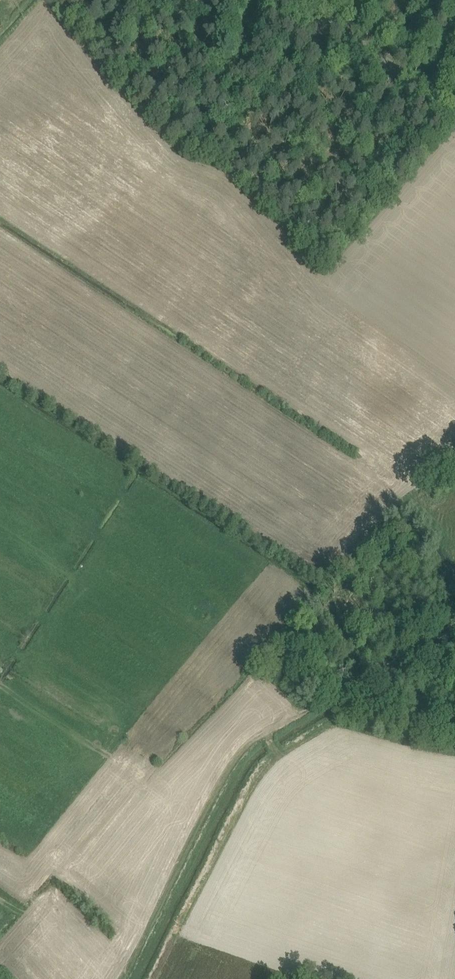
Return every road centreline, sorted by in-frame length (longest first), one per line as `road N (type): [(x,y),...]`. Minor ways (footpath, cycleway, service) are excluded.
road 1 (unclassified): [(454,112),(300,0)]
road 2 (track): [(315,707),(454,620)]

